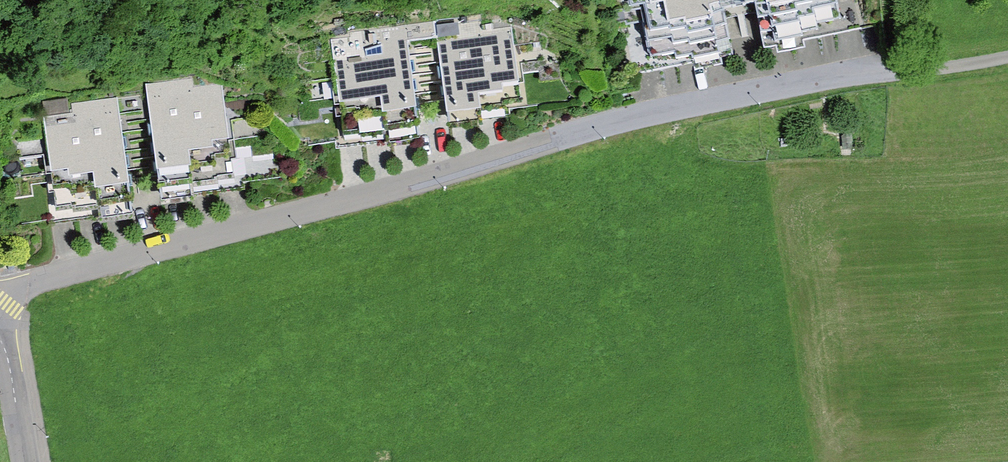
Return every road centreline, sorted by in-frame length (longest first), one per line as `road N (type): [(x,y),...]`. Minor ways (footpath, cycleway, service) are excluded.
road 1 (residential): [(0,312),(28,288),(667,113),(897,72)]
road 2 (residential): [(0,340),(27,461)]

